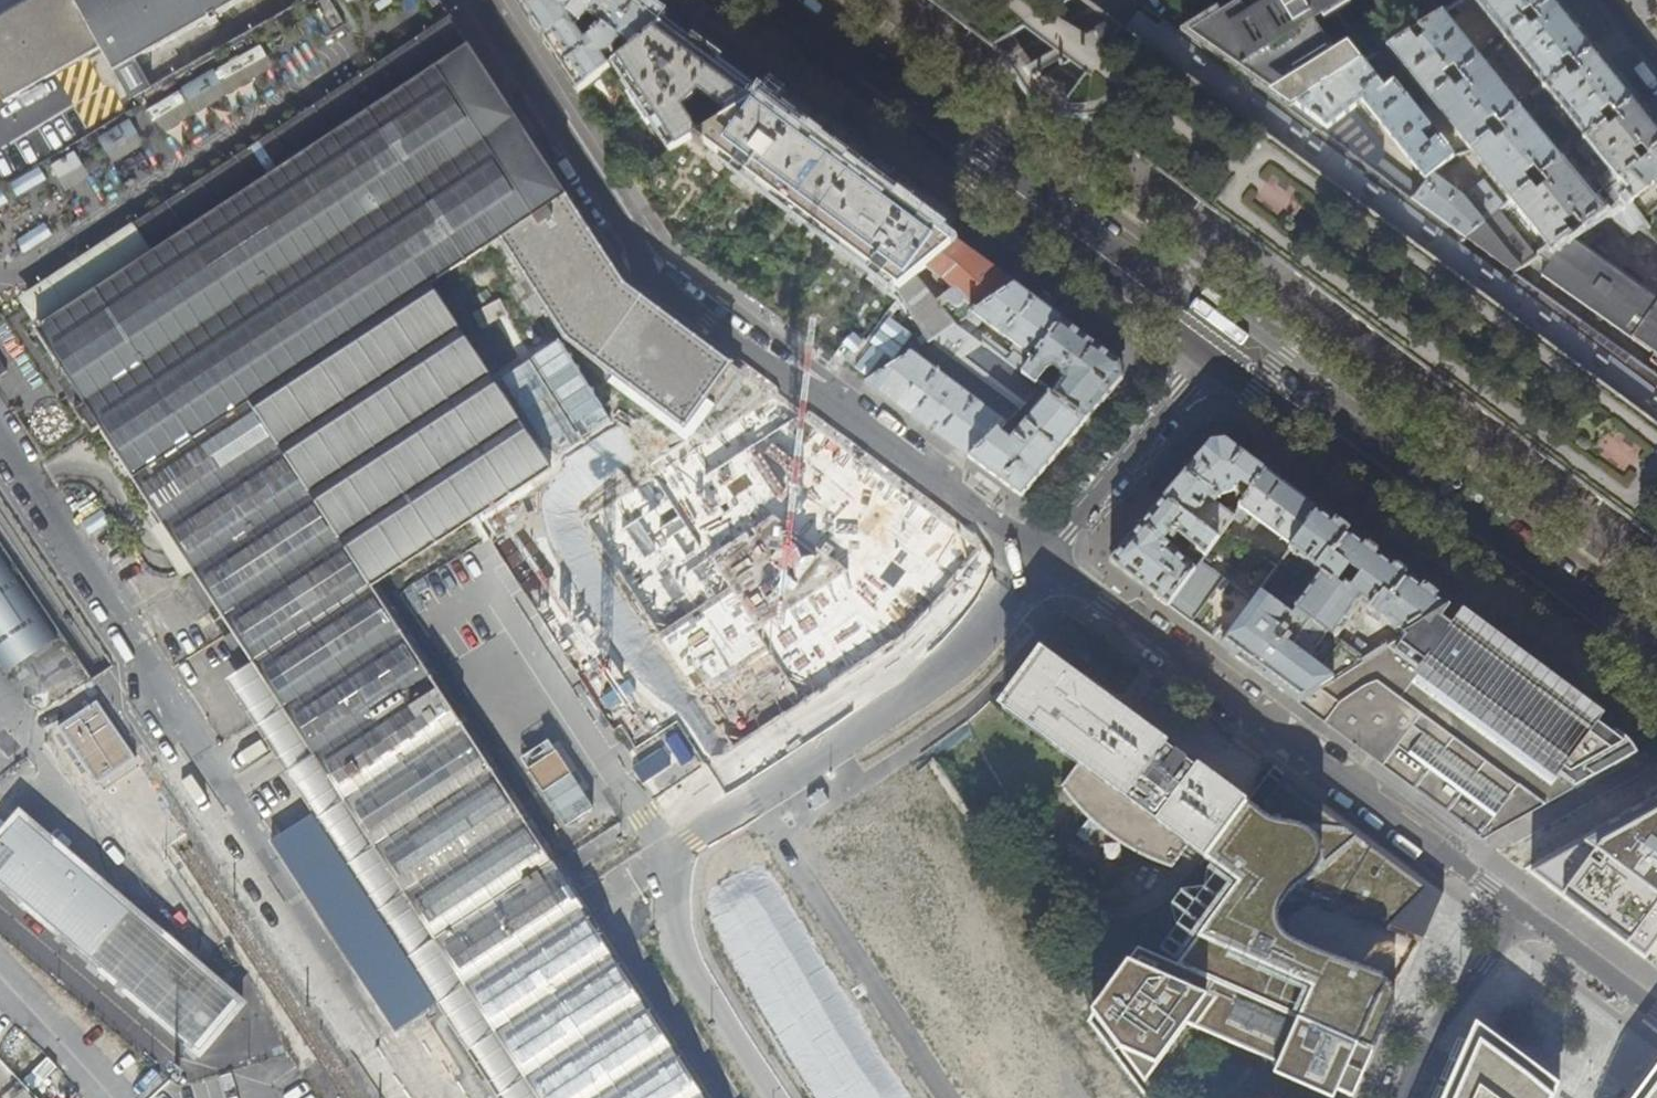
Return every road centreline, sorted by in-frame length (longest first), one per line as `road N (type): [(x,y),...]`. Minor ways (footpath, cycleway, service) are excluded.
road 1 (residential): [(474,0),(650,264),(1046,560)]
road 2 (residential): [(1524,915),(1046,560)]
road 3 (secondary): [(748,0),(1215,350)]
road 4 (secondary): [(1215,350),(1656,671)]
road 5 (residential): [(1046,560),(962,663),(765,802)]
road 6 (residential): [(765,802),(956,1097)]
road 7 (residential): [(1046,560),(1215,350)]
road 8 (residential): [(777,1097),(642,890)]
road 9 (residential): [(1402,1097),(1423,1046),(1524,915)]
road 10 (residential): [(1656,1009),(1524,915)]
road 11 (residential): [(765,802),(642,890)]

